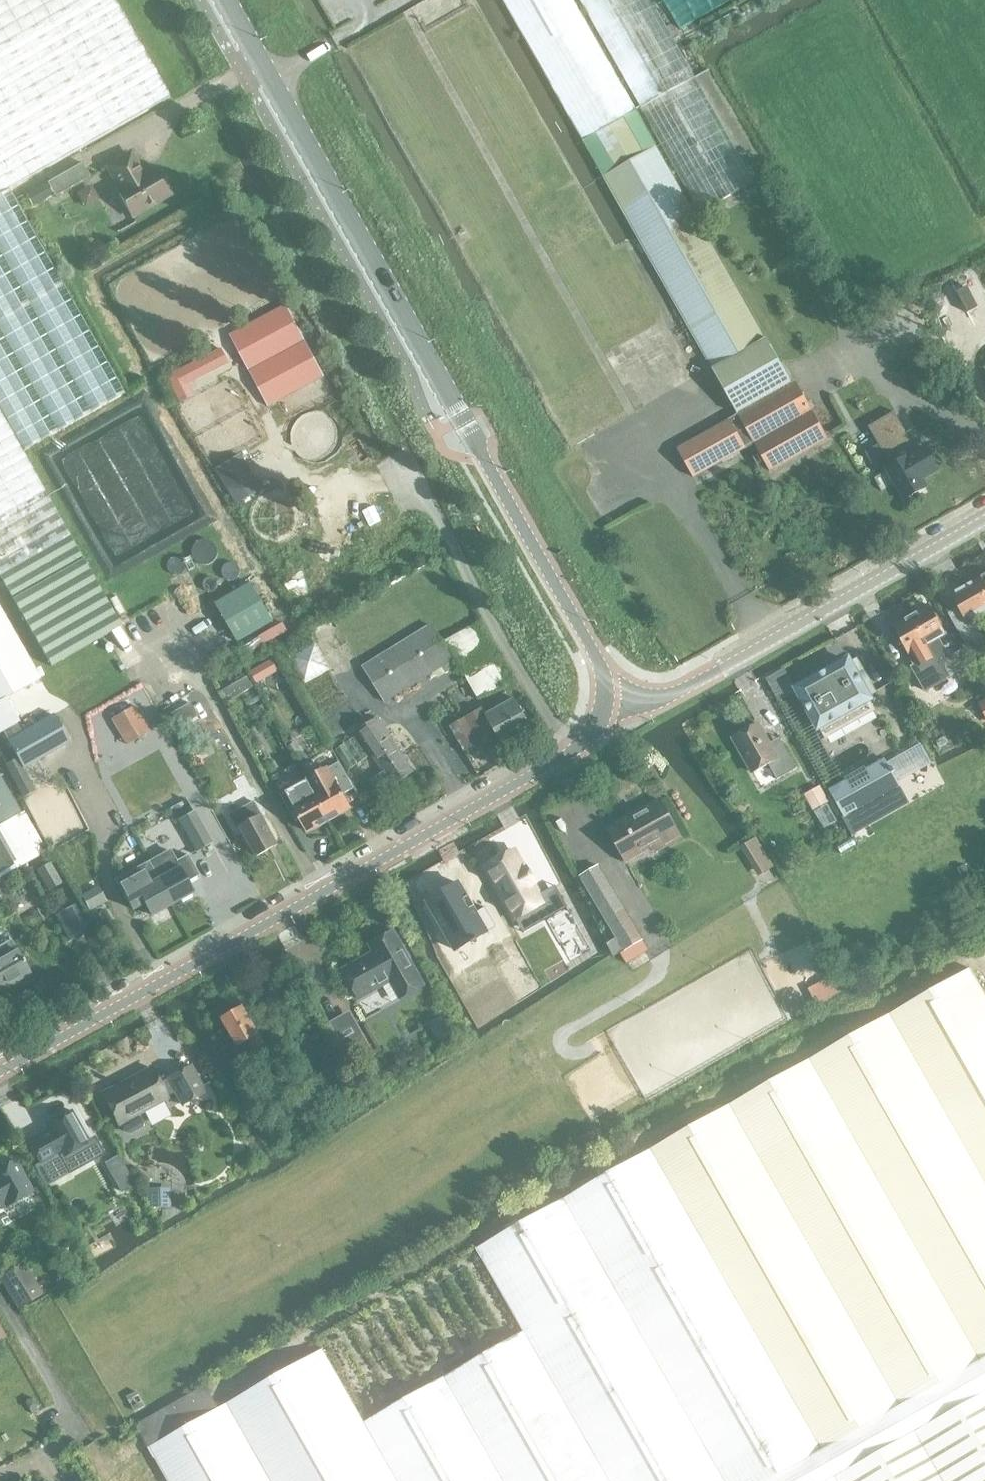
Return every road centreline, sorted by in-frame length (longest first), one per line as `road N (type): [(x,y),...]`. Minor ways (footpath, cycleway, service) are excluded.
road 1 (unclassified): [(606,700),(598,656),(226,0)]
road 2 (unclassified): [(0,1074),(557,762),(600,725),(606,700)]
road 3 (track): [(0,1365),(560,1035)]
road 4 (unclassified): [(606,700),(687,689),(984,522)]
road 5 (track): [(660,968),(984,772)]

